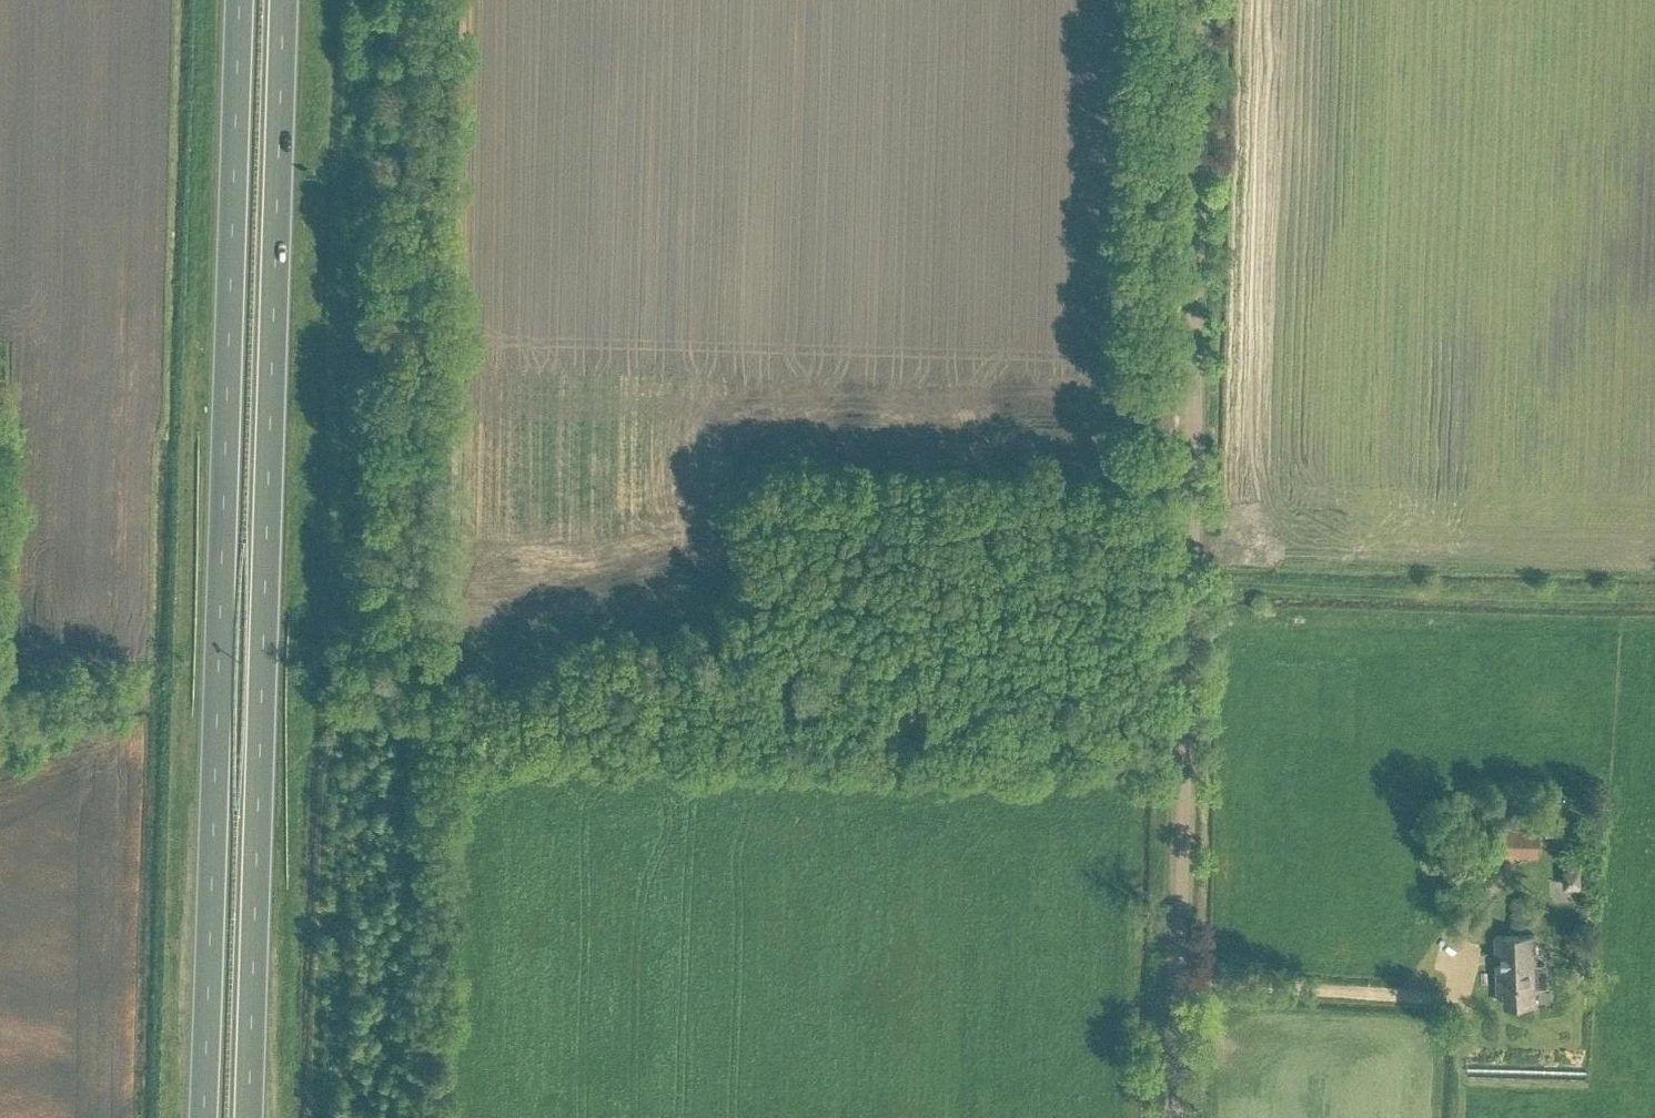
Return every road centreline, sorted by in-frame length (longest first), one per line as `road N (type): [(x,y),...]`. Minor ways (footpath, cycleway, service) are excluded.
road 1 (trunk): [(239,0),(202,1117)]
road 2 (trunk): [(248,1117),(283,0)]
road 3 (tertiary): [(1177,1117),(1203,0)]

